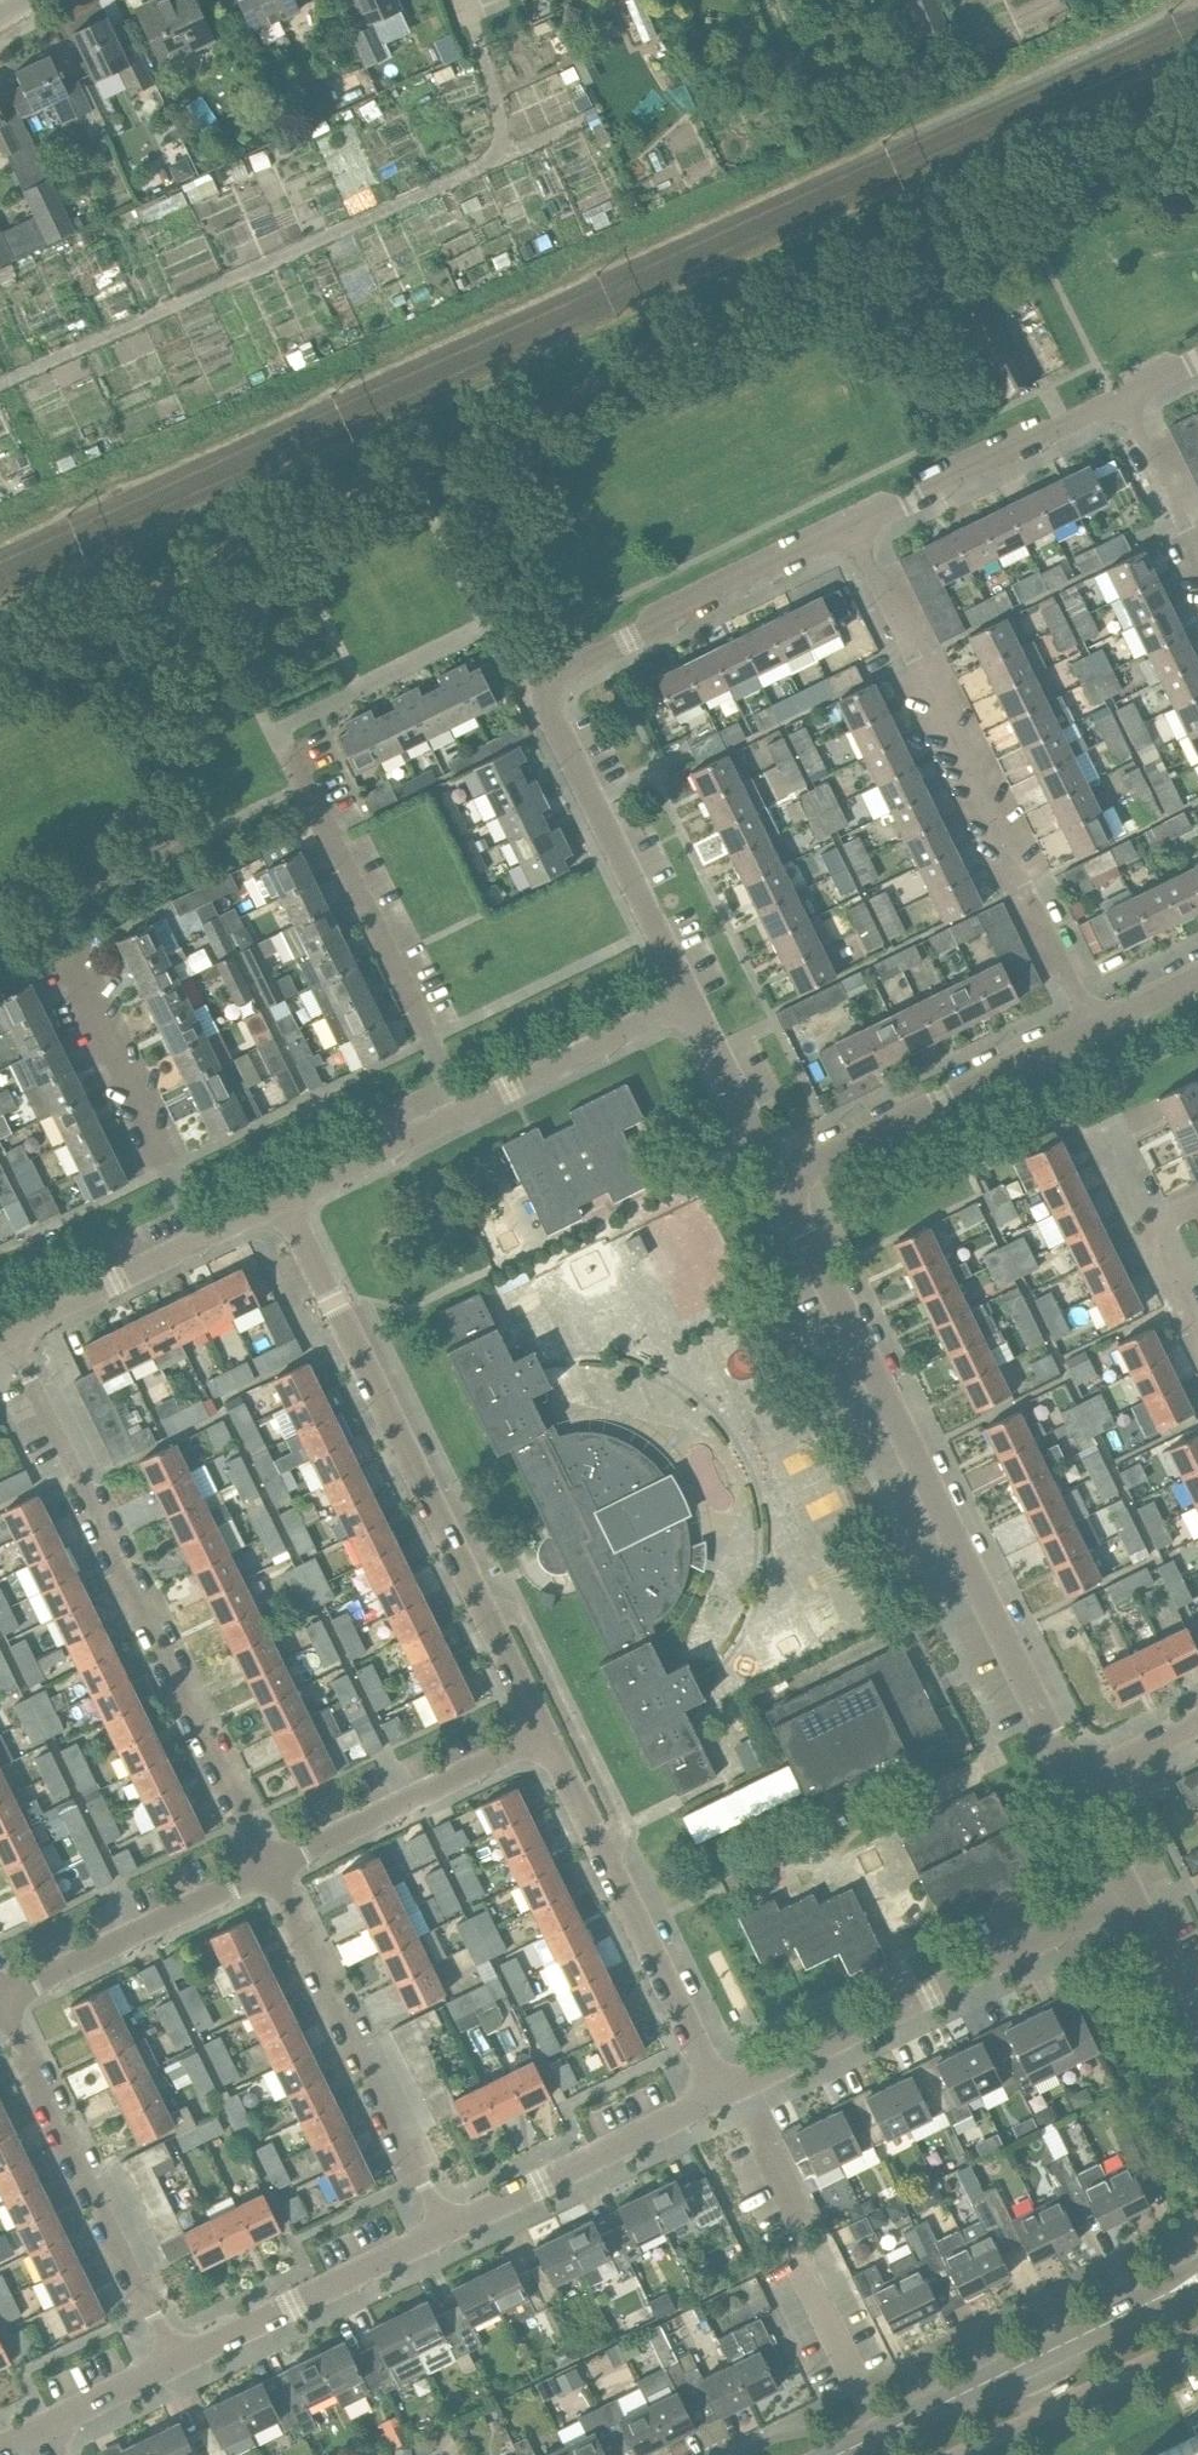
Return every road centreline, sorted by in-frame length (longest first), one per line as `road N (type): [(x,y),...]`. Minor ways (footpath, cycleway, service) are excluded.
road 1 (residential): [(689,1002),(548,715),(544,693),(557,674),(856,524)]
road 2 (unclassified): [(1073,1783),(777,1181)]
road 3 (residential): [(271,1867),(12,1332)]
road 4 (residential): [(547,1731),(285,1198)]
road 5 (residential): [(1096,1028),(856,524)]
road 6 (unclassified): [(725,2092),(1128,1892)]
road 7 (residential): [(465,1111),(282,741)]
road 8 (residential): [(453,2229),(271,1867)]
road 9 (residential): [(184,2360),(0,2002)]
road 10 (residential): [(725,2092),(547,1731)]
road 11 (unclassified): [(777,1181),(1096,1028)]
road 12 (tertiary): [(1197,2276),(883,2435)]
road 13 (residential): [(202,1239),(67,962)]
road 14 (residential): [(271,1867),(547,1731)]
road 15 (unclassified): [(453,2229),(725,2092)]
road 16 (residential): [(0,2001),(271,1867)]
road 17 (unclassified): [(184,2360),(453,2229)]
road 18 (residential): [(856,524),(1118,398)]
road 19 (residential): [(465,1111),(689,1002)]
road 20 (residential): [(12,1332),(202,1239)]
road 21 (residential): [(883,2435),(794,2245)]
road 22 (unclassified): [(0,2451),(184,2360)]
road 23 (residential): [(285,1198),(465,1111)]
road 24 (residential): [(777,1181),(689,1002)]
road 25 (residential): [(1197,563),(1118,398)]
road 26 (unclassified): [(1197,2035),(1128,1892)]
road 27 (residential): [(794,2230),(725,2092)]
road 28 (residential): [(1073,1783),(1197,1722)]
road 29 (unclassified): [(1128,1892),(1073,1783)]

